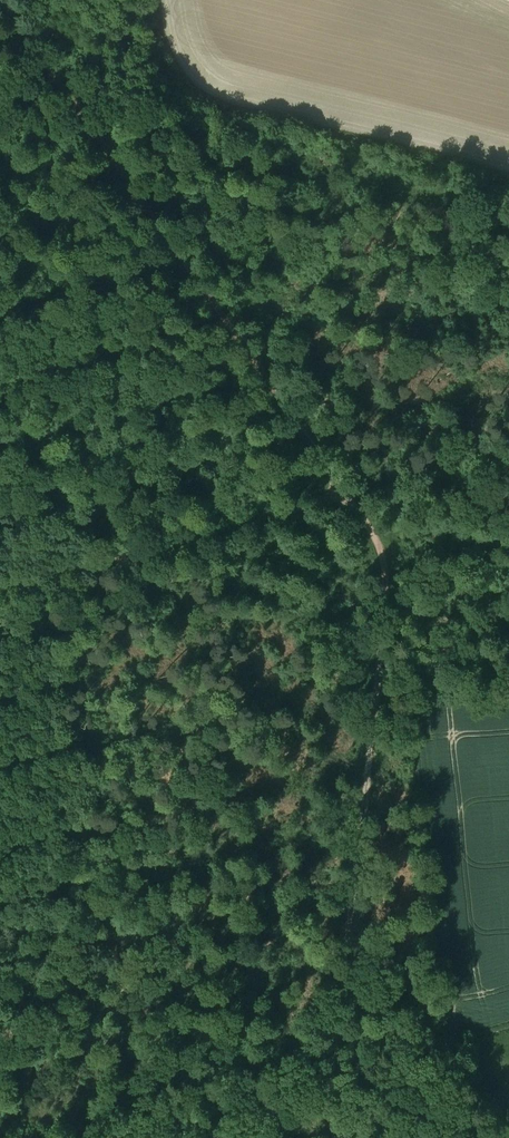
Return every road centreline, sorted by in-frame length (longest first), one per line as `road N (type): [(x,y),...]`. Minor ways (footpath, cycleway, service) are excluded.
road 1 (track): [(4,0),(386,547),(390,573),(327,1137)]
road 2 (track): [(0,588),(508,446)]
road 3 (track): [(508,681),(377,689)]

